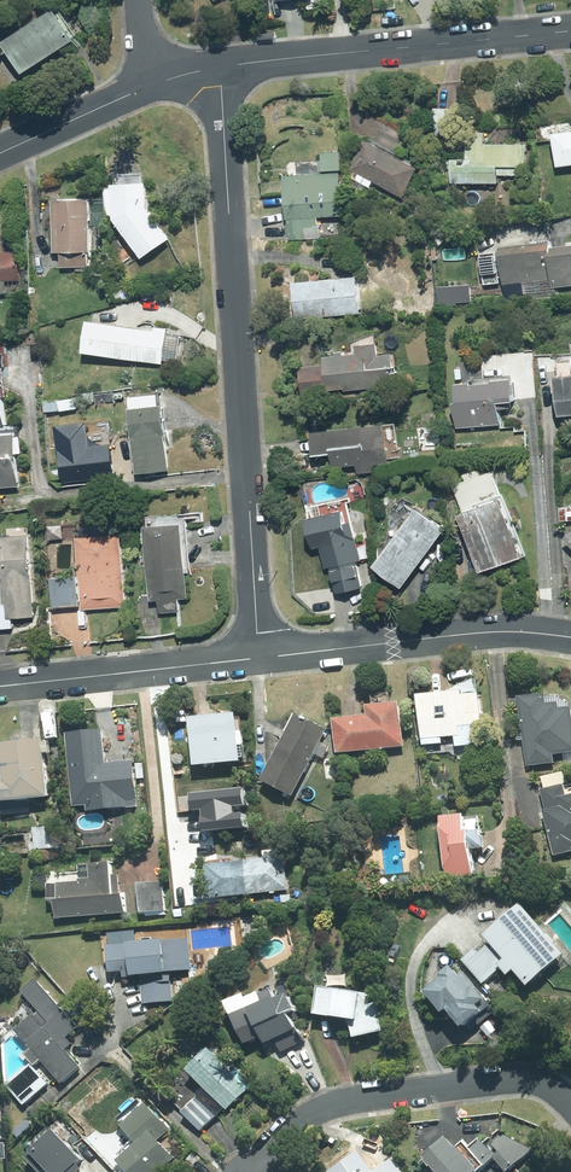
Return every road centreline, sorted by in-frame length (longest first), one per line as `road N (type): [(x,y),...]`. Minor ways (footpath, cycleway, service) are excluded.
road 1 (residential): [(258,658),(220,67)]
road 2 (residential): [(255,1171),(310,1114),(354,1097),(516,1081),(554,1090),(570,1110)]
road 3 (tertiary): [(220,67),(570,31)]
road 4 (residential): [(258,658),(482,632),(570,638)]
road 5 (residential): [(0,687),(258,658)]
road 6 (tertiary): [(0,155),(146,88)]

